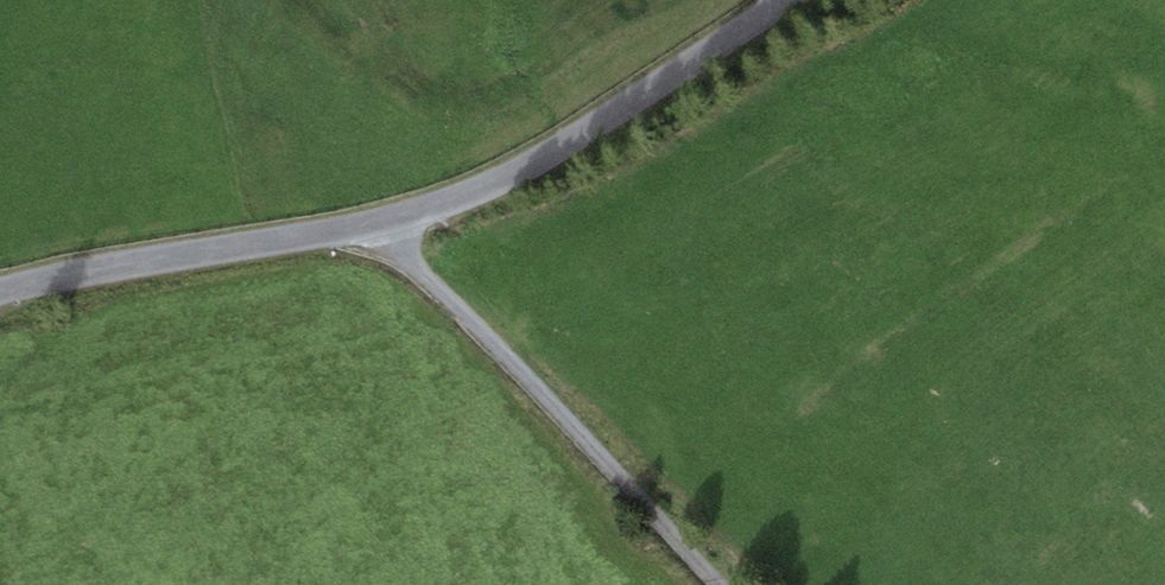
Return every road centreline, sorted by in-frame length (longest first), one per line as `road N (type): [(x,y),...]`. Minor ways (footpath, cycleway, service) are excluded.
road 1 (unclassified): [(0,291),(383,220),(480,190),(590,132),(784,0)]
road 2 (track): [(383,220),(419,272),(474,320),(718,584)]

